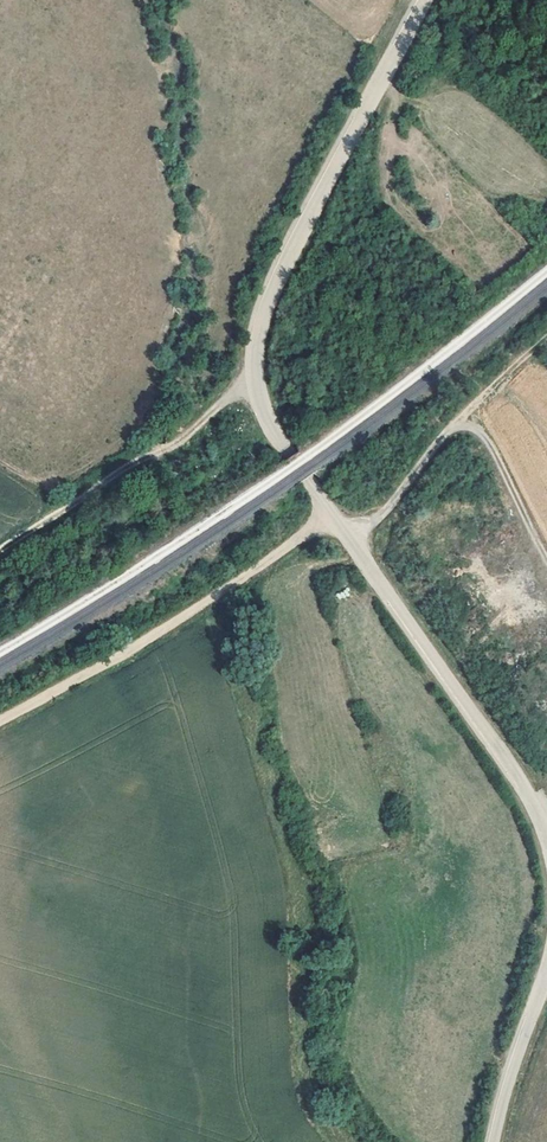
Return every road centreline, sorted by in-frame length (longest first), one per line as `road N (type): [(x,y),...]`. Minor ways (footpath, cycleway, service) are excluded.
road 1 (unclassified): [(257,375),(262,323),(280,272),(426,0)]
road 2 (track): [(332,515),(174,624),(0,719)]
road 3 (unclassified): [(546,827),(520,776),(349,536)]
road 4 (track): [(257,375),(180,442),(0,550)]
road 5 (track): [(546,337),(455,424),(384,511),(349,536)]
road 6 (residential): [(257,375),(278,433),(349,536)]
road 7 (unclassified): [(494,1141),(546,978)]
road 8 (track): [(546,559),(483,436),(455,424)]

